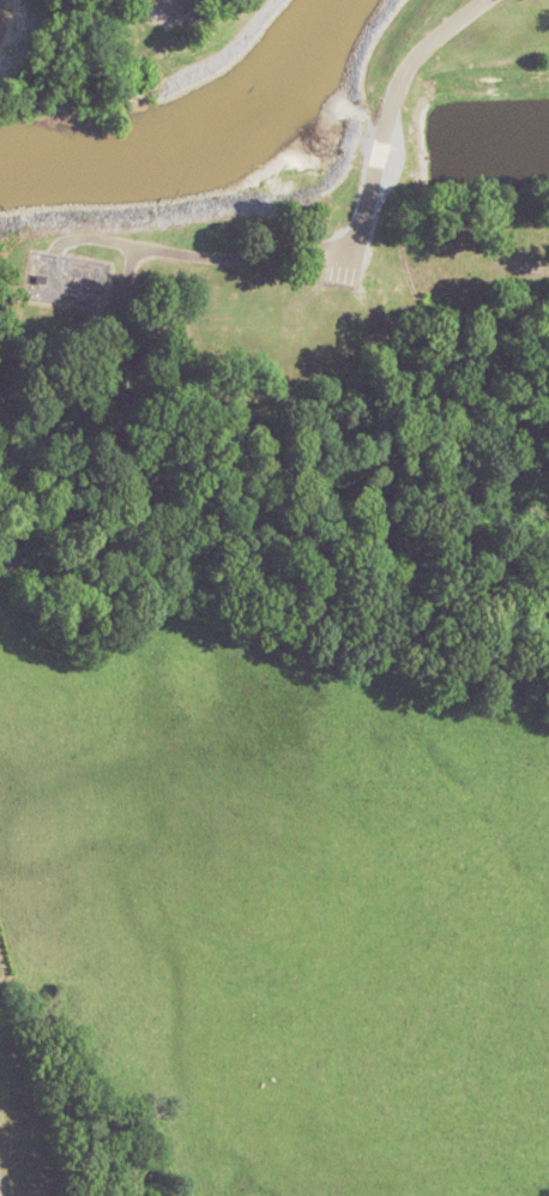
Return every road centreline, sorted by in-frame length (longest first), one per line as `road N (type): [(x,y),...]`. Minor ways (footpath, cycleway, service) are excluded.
road 1 (residential): [(360,230),(392,100),(410,65),(487,0)]

